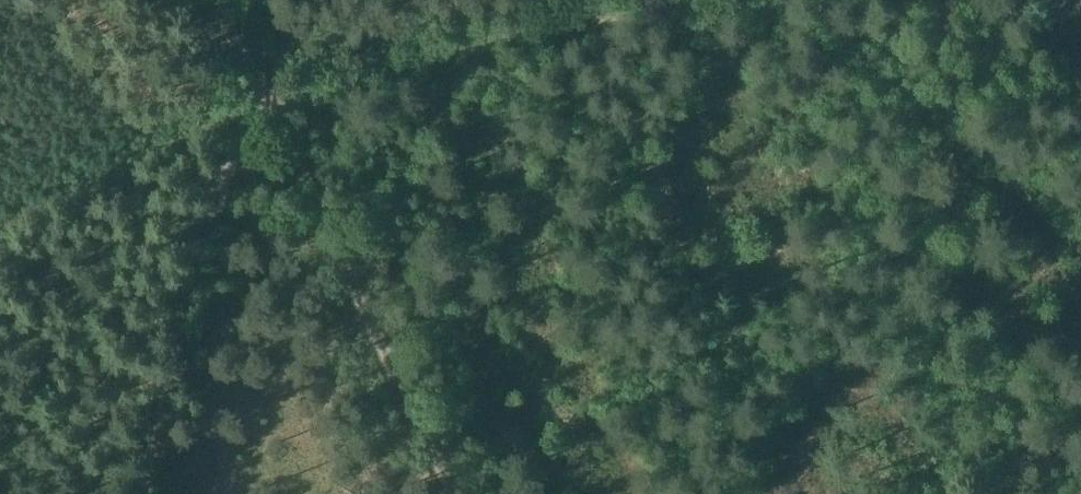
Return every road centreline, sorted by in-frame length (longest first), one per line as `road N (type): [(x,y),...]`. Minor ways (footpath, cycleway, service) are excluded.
road 1 (track): [(154,493),(241,120),(454,46),(722,0)]
road 2 (track): [(219,0),(469,493)]
road 3 (track): [(930,0),(972,455),(1012,493)]

